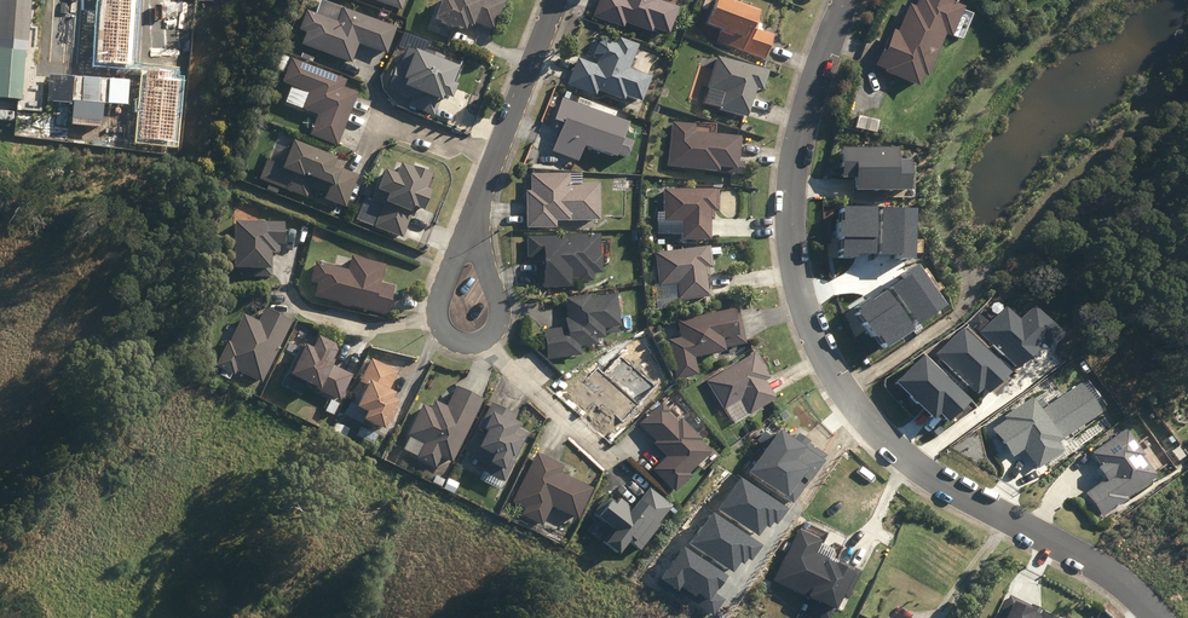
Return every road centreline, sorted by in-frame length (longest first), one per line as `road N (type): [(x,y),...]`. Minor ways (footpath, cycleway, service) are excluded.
road 1 (residential): [(1157,617),(1077,554),(903,456),(831,375),(803,312),(789,246),(790,181),(812,81),(846,0)]
road 2 (track): [(972,292),(944,232),(958,140),(981,105),(1095,0)]
road 3 (track): [(1187,69),(1156,109),(1017,231),(995,261)]
road 4 (residential): [(472,226),(557,0)]
road 5 (track): [(845,392),(961,309),(995,261)]
road 6 (residential): [(475,343),(448,338),(435,310),(472,226)]
road 7 (residential): [(472,226),(497,314),(475,343)]

